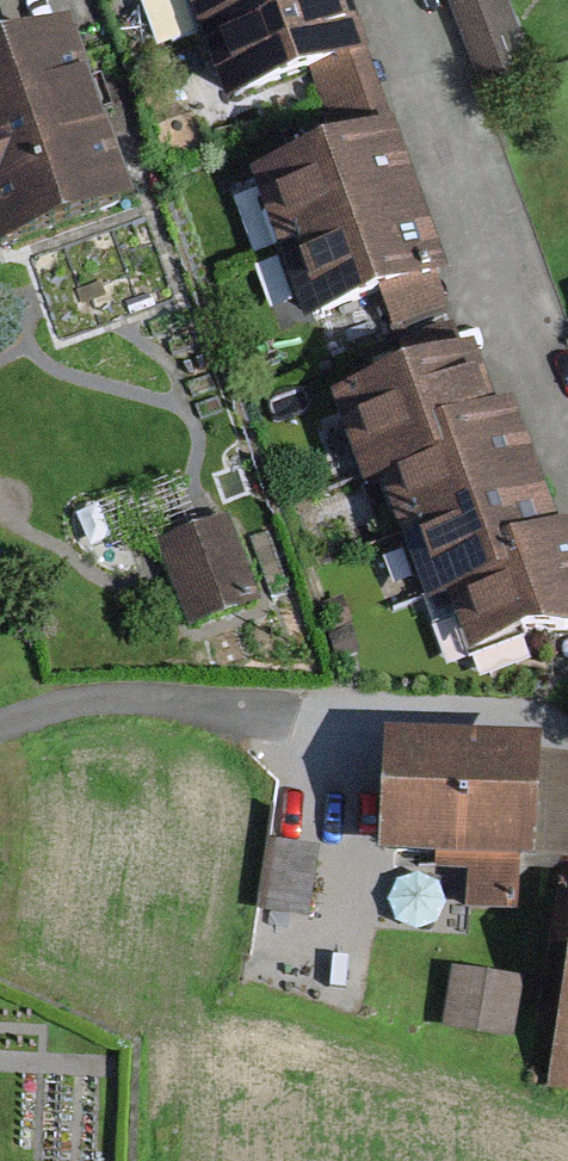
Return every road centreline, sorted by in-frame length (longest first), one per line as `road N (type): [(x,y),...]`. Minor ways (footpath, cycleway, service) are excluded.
road 1 (track): [(231,706),(87,700),(0,726)]

